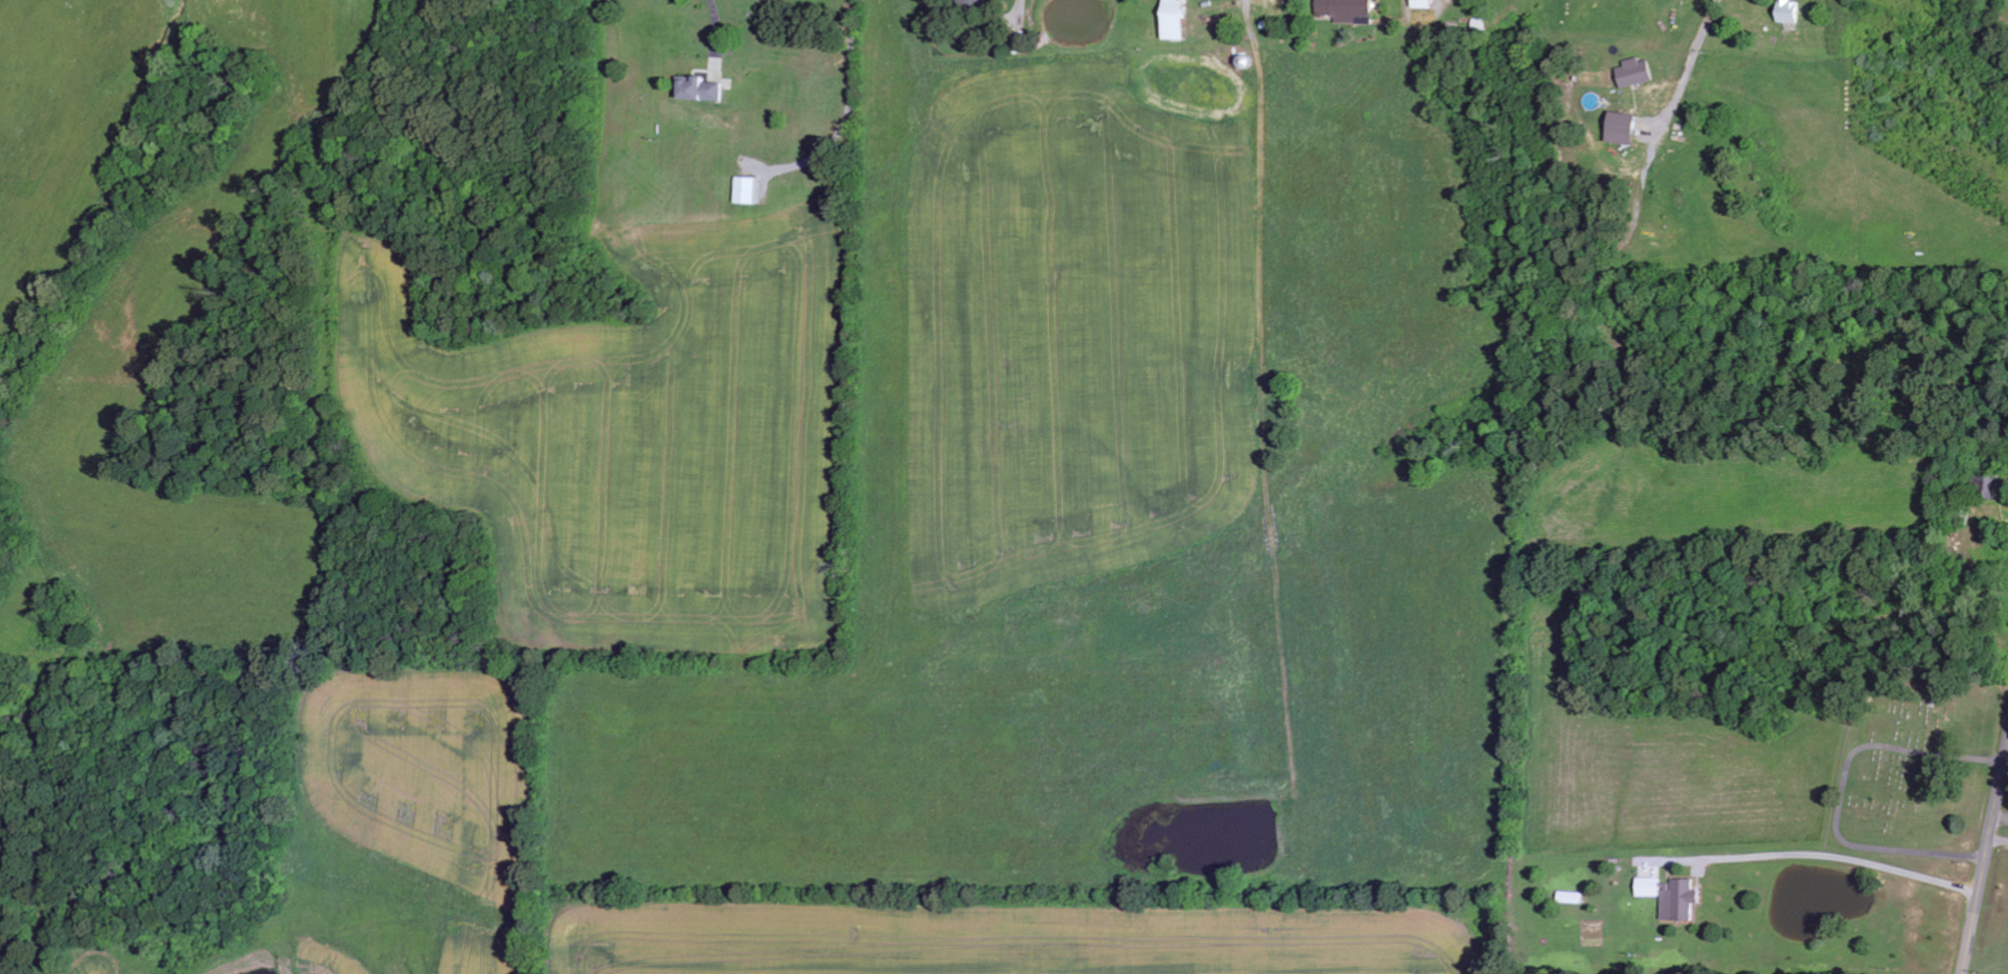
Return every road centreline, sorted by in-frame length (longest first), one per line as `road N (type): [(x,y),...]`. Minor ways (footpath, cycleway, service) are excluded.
road 1 (secondary): [(1963,973),(2007,749)]

